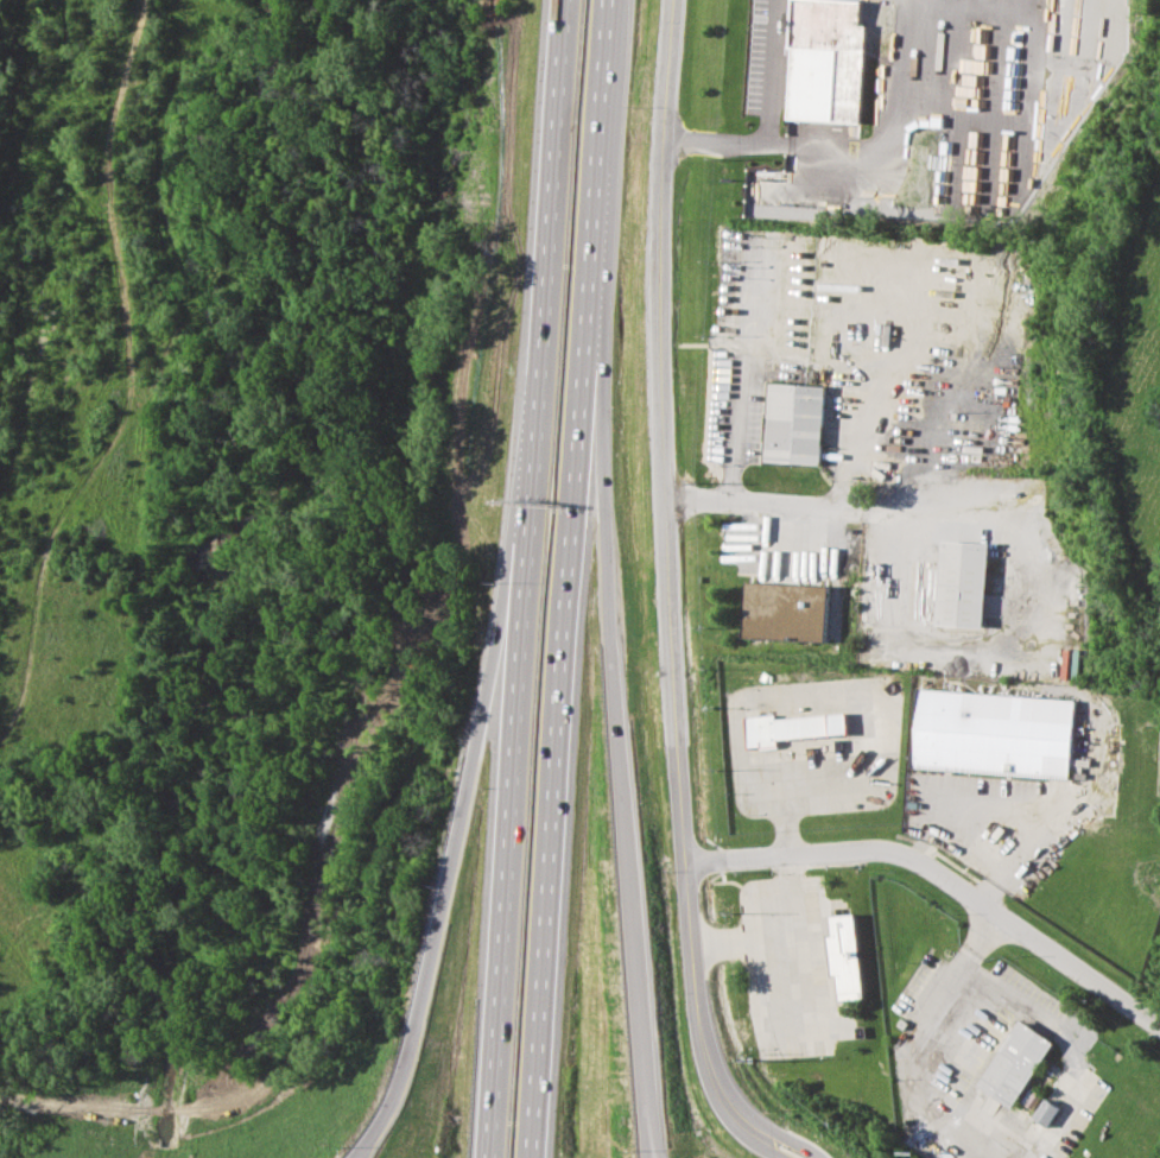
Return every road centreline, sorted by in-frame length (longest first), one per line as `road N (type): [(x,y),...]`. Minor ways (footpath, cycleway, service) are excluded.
road 1 (motorway): [(557,0),(483,1157)]
road 2 (tertiary): [(737,1122),(708,1077),(693,1031),(671,743),(652,306),(664,0)]
road 3 (motorway): [(522,1157),(582,259)]
road 4 (motorway): [(531,404),(411,1037),(399,1082),(365,1146)]
road 5 (motorway): [(626,862),(592,493),(582,259)]
road 6 (residential): [(679,862),(892,853),(930,869),(1159,1033)]
road 7 (motorway): [(647,1139),(626,862)]
road 8 (motorway): [(582,259),(599,0)]
road 9 (residential): [(657,498),(854,510)]

